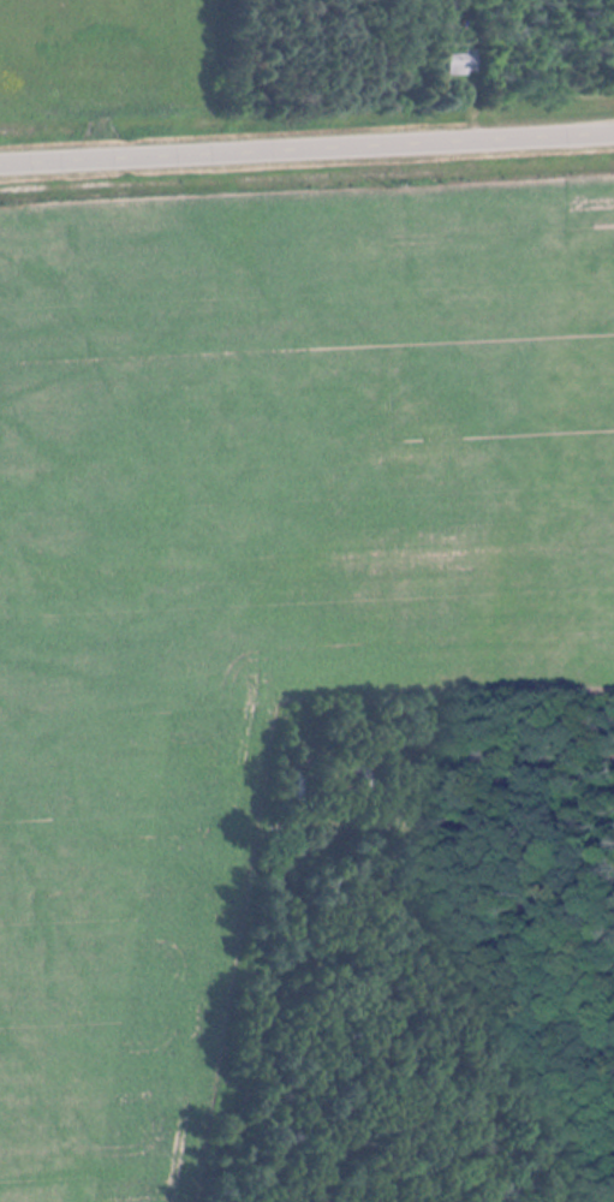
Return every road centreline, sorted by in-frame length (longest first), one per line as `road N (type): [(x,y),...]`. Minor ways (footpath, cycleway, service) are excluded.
road 1 (secondary): [(0,155),(613,126)]

